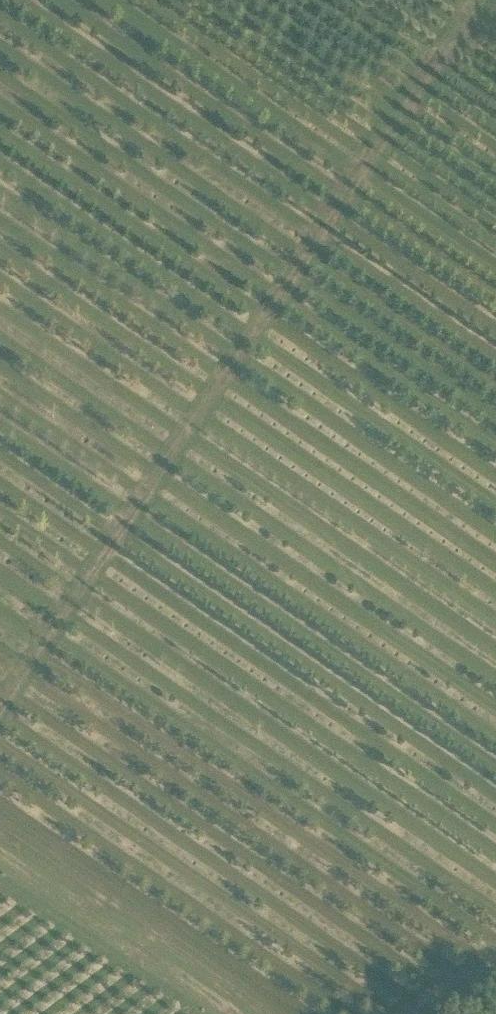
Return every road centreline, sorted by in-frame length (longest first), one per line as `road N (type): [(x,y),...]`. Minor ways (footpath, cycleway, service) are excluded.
road 1 (track): [(0,860),(222,1013)]

